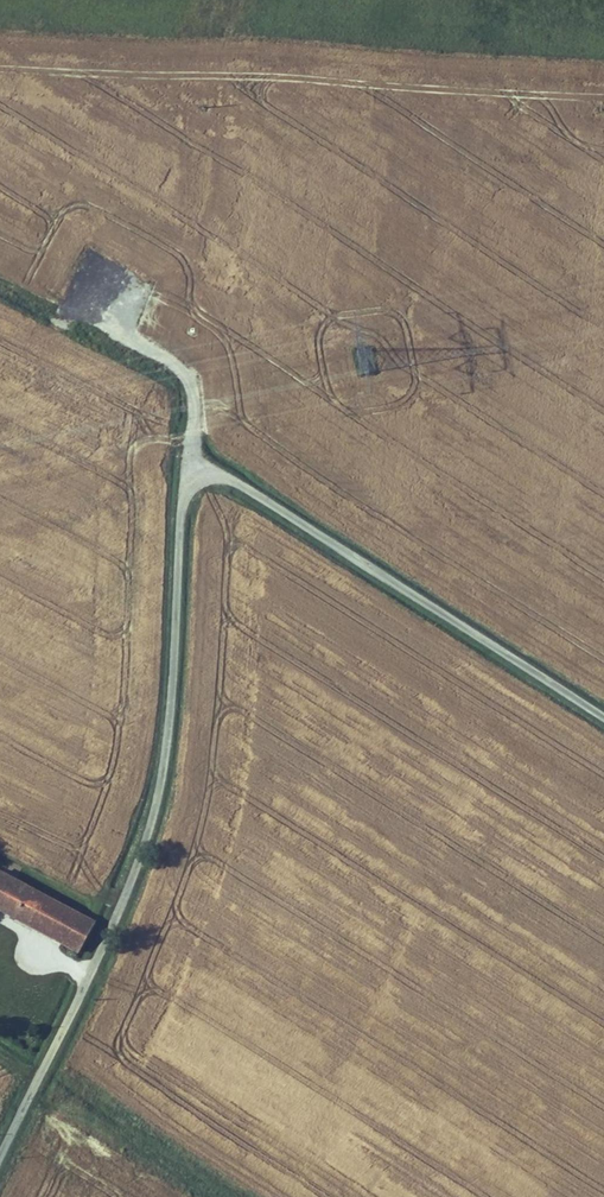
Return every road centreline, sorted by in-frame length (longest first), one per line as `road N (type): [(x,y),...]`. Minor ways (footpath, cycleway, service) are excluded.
road 1 (unclassified): [(603,718),(265,503),(192,475),(158,803),(86,989),(0,1174)]
road 2 (track): [(0,288),(191,385),(192,475)]
road 3 (track): [(46,1083),(204,1196)]

